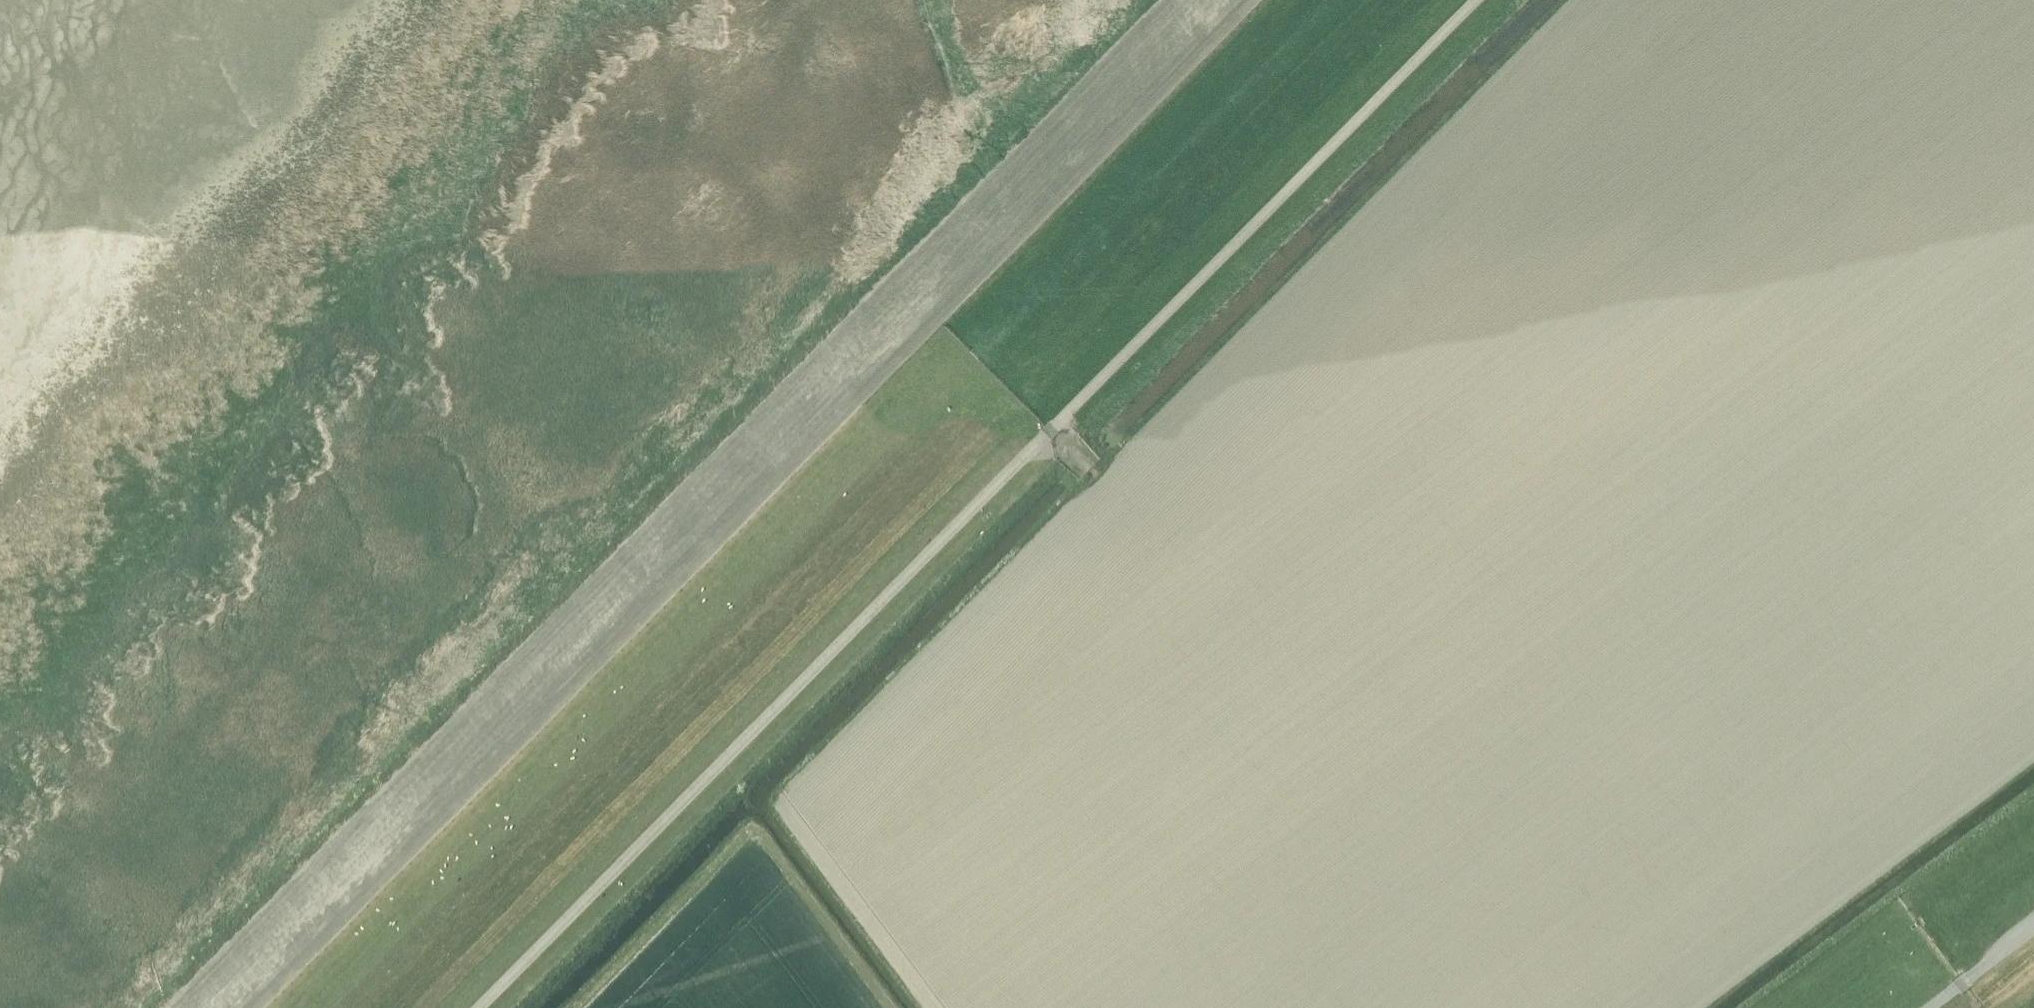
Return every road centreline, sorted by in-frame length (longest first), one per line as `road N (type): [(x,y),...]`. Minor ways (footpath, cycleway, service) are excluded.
road 1 (unclassified): [(480,1007),(1478,0)]
road 2 (unclassified): [(1930,1007),(2033,926)]

